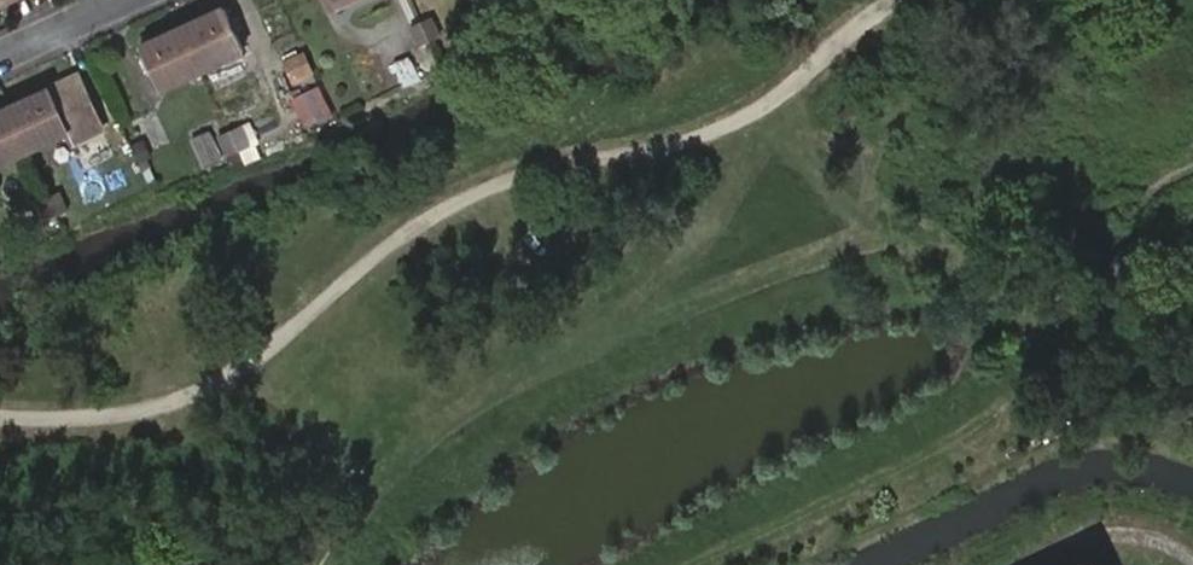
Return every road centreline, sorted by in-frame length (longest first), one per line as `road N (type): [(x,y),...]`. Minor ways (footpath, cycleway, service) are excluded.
road 1 (residential): [(126,0),(0,58)]

